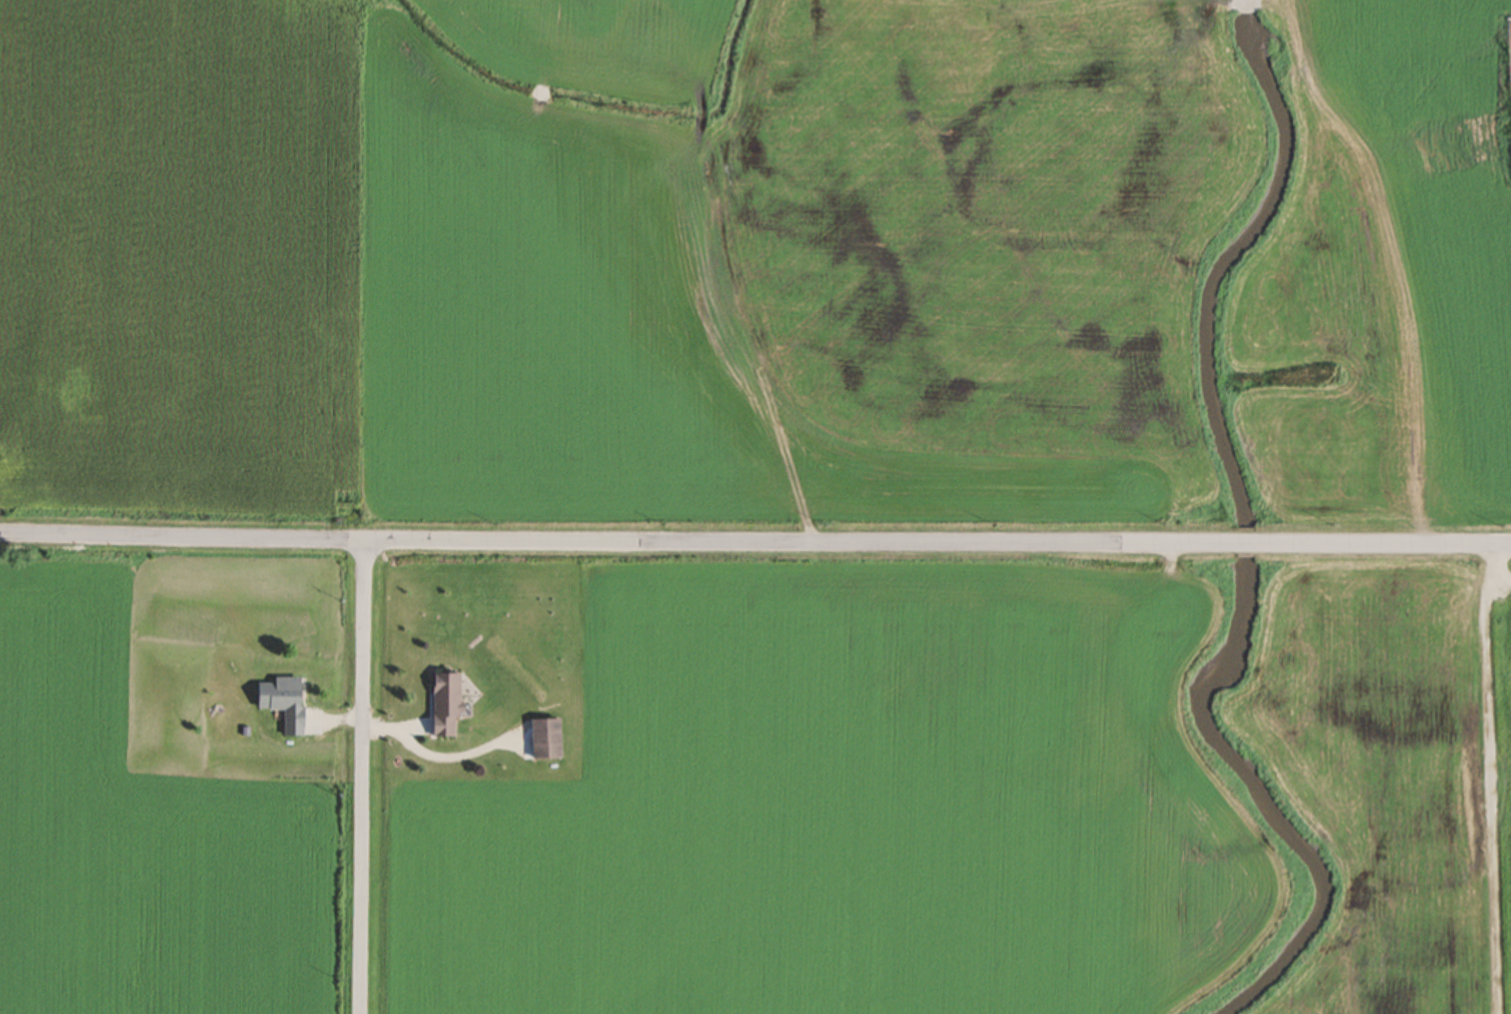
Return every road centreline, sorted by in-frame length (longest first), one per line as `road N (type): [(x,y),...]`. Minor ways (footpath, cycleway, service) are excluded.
road 1 (tertiary): [(0,534),(1510,545)]
road 2 (residential): [(363,1013),(367,540)]

